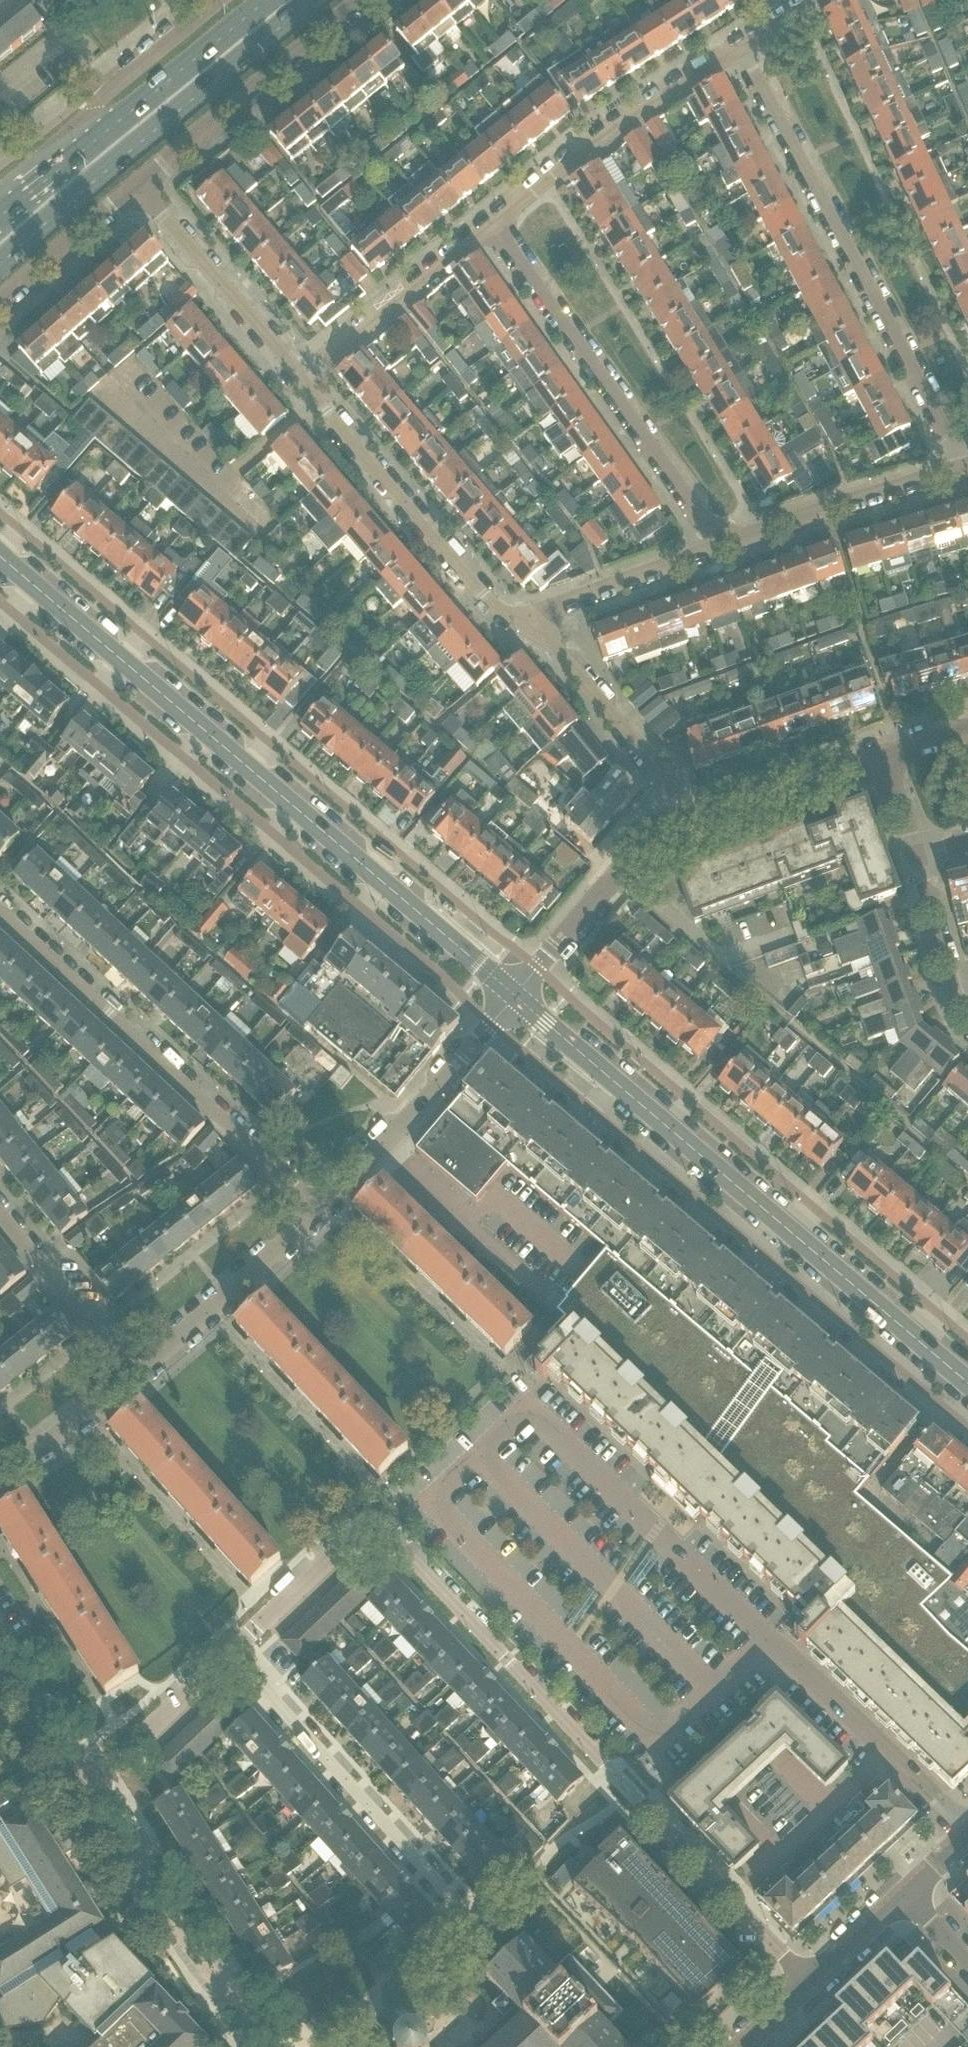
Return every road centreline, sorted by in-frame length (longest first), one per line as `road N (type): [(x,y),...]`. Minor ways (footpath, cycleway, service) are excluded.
road 1 (tertiary): [(517,994),(0,553)]
road 2 (residential): [(801,1993),(369,1526)]
road 3 (tertiary): [(967,1387),(517,994)]
road 4 (residential): [(232,1652),(459,1914),(456,1926),(341,2046)]
road 5 (residential): [(964,468),(739,49)]
road 6 (residential): [(321,1210),(0,914)]
road 7 (primary): [(0,270),(126,153),(315,0)]
road 8 (residential): [(493,233),(731,545)]
road 9 (residential): [(529,619),(493,605),(304,386)]
road 10 (residential): [(275,2046),(229,1999),(89,1778)]
road 11 (residential): [(739,49),(595,140),(493,233)]
road 12 (residential): [(139,188),(369,0)]
road 13 (residential): [(321,1210),(517,994)]
road 14 (residential): [(700,818),(529,619)]
road 15 (residential): [(304,386),(139,188)]
road 16 (residential): [(517,994),(622,870),(700,818)]
road 17 (residential): [(137,1374),(321,1210)]
road 18 (residential): [(731,545),(964,468)]
road 19 (residential): [(493,233),(304,386)]
road 20 (primary): [(266,0),(96,139)]
road 21 (residential): [(529,619),(731,545)]
road 22 (residential): [(0,1209),(137,1374)]
road 23 (residential): [(700,818),(885,757)]
road 24 (residential): [(89,1778),(232,1652)]
road 25 (residential): [(213,0),(104,92),(96,139)]
road 26 (residential): [(232,1652),(369,1526)]
road 27 (residential): [(0,298),(139,188)]
road 28 (residential): [(916,858),(946,978),(967,1022)]
road 29 (residential): [(0,1473),(137,1374)]
road 30 (residential): [(89,1778),(0,1637)]
road 31 (tertiary): [(801,1993),(906,1895)]
road 32 (primary): [(96,139),(0,215)]

